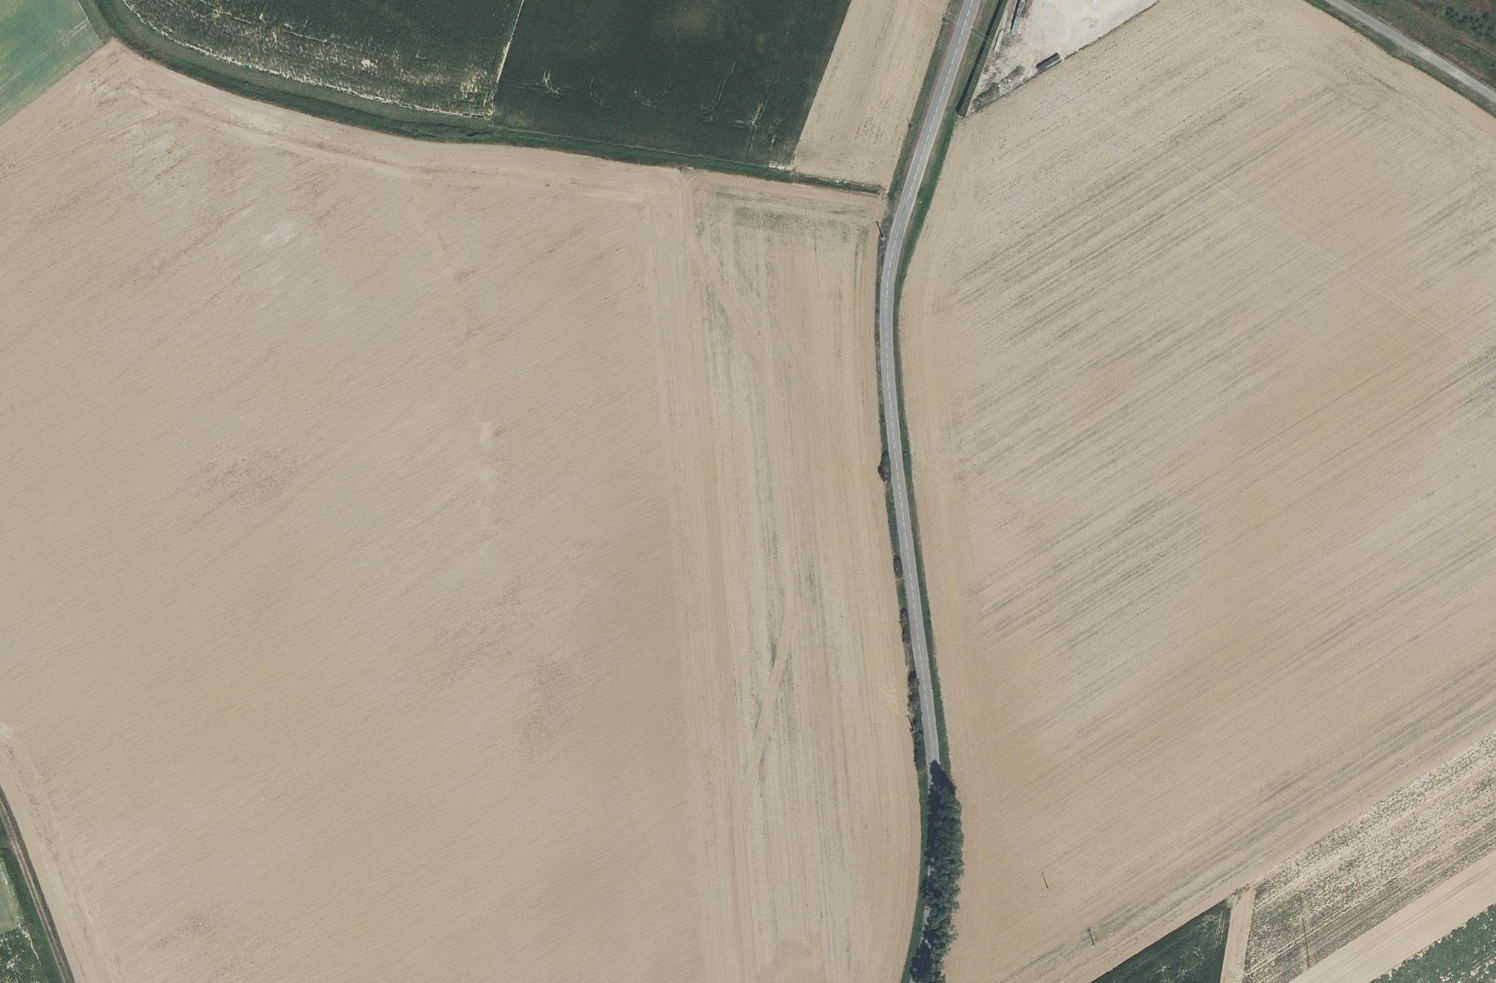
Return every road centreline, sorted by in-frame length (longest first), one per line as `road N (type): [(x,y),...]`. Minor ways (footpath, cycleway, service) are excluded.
road 1 (unclassified): [(913,982),(933,826),(884,374),(883,282),(972,0)]
road 2 (unclassified): [(1334,0),(1495,99)]
road 3 (track): [(0,809),(67,982)]

